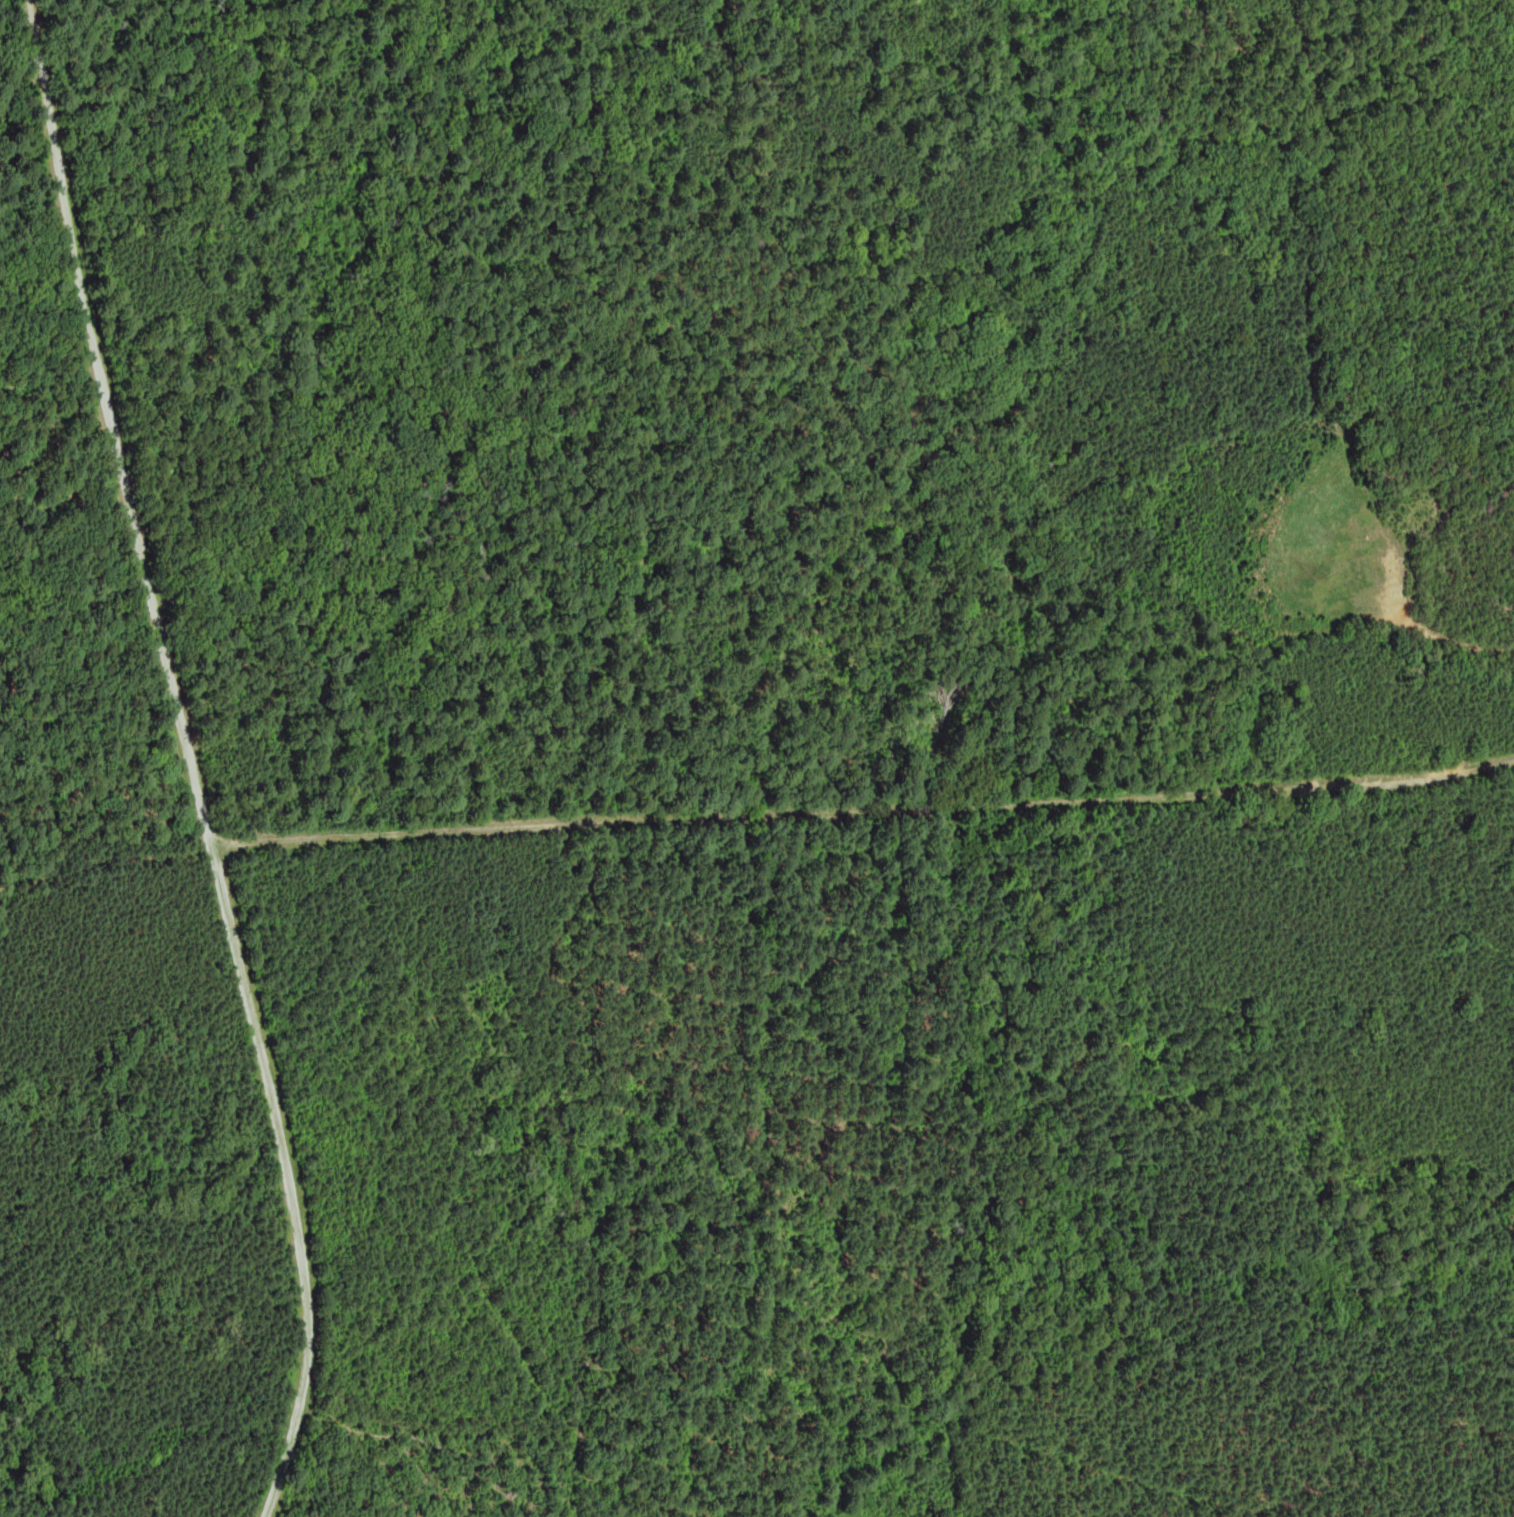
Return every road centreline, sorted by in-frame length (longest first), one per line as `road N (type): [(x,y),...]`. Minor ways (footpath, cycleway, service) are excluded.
road 1 (track): [(266,1516),(309,1362),(298,1210),(86,305),(32,0)]
road 2 (track): [(213,847),(1015,831),(1513,772)]

